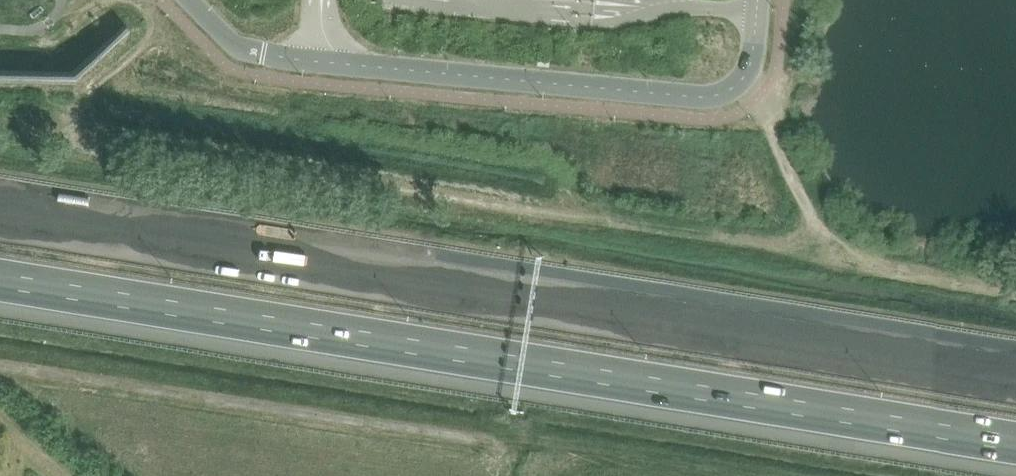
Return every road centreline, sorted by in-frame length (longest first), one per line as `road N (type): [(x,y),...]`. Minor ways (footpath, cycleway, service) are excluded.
road 1 (motorway): [(1015,375),(0,209)]
road 2 (motorway): [(0,286),(1015,448)]
road 3 (residential): [(754,46),(742,81),(702,97),(263,55),(225,37),(190,0)]

